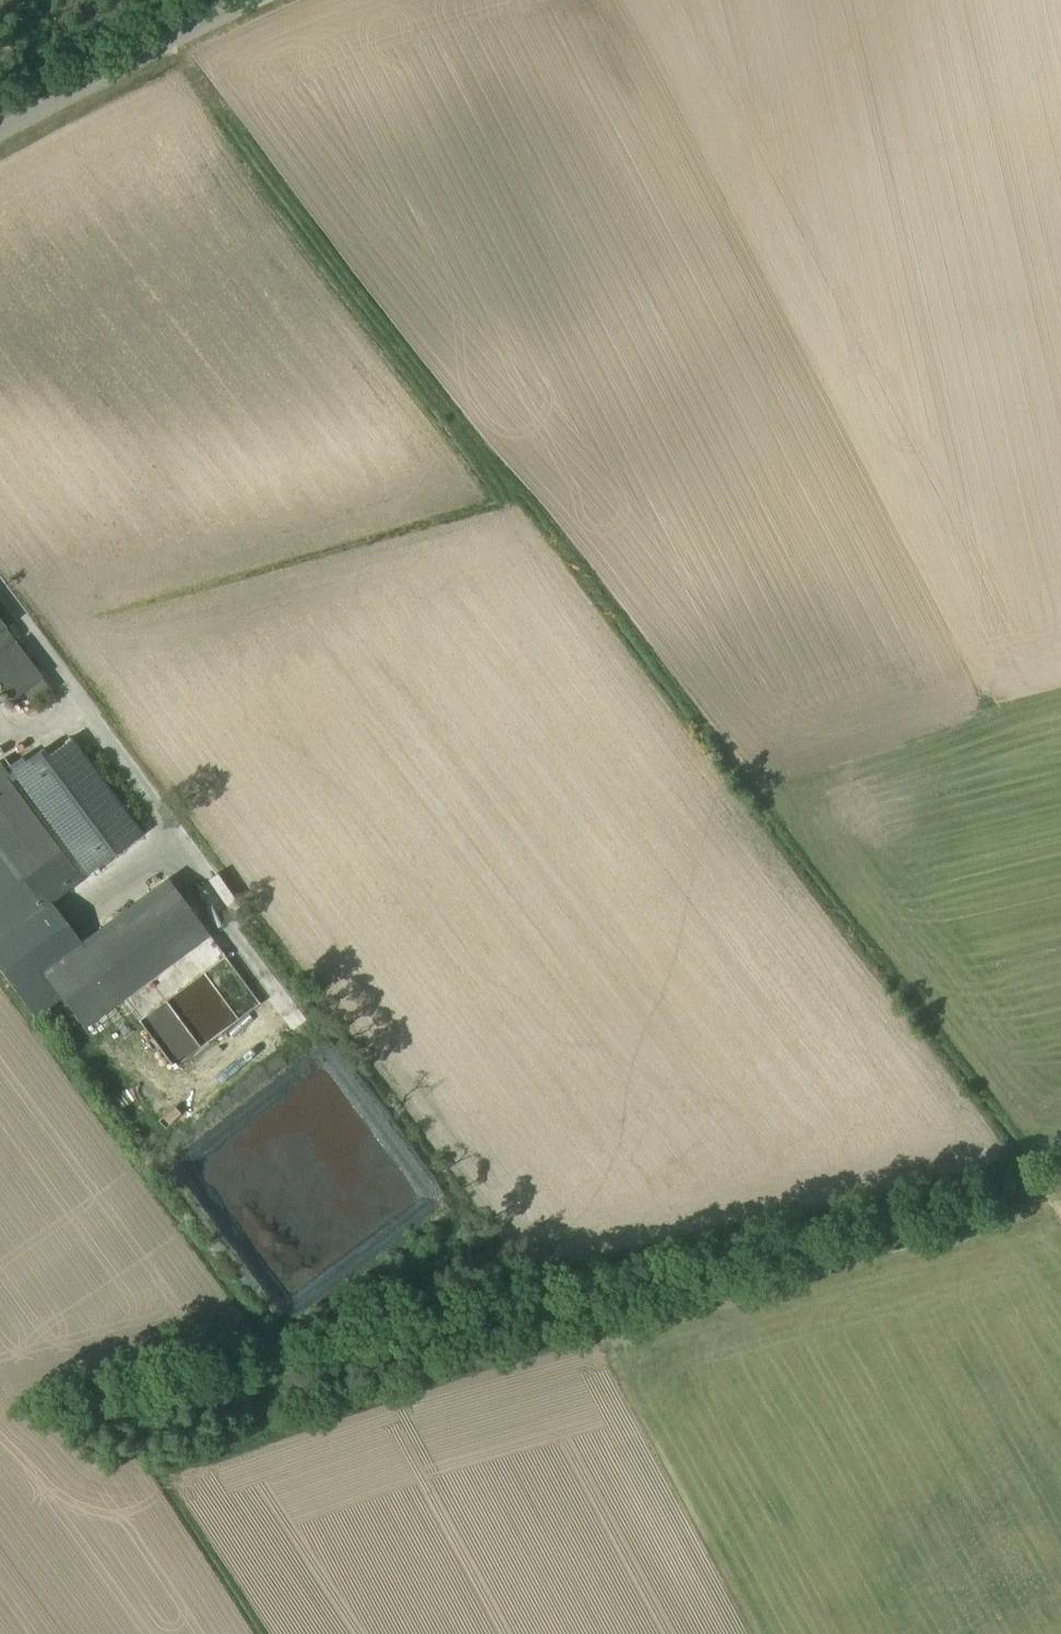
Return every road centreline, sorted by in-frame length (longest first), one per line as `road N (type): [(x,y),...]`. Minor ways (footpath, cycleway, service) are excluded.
road 1 (unclassified): [(0,130),(252,0)]

